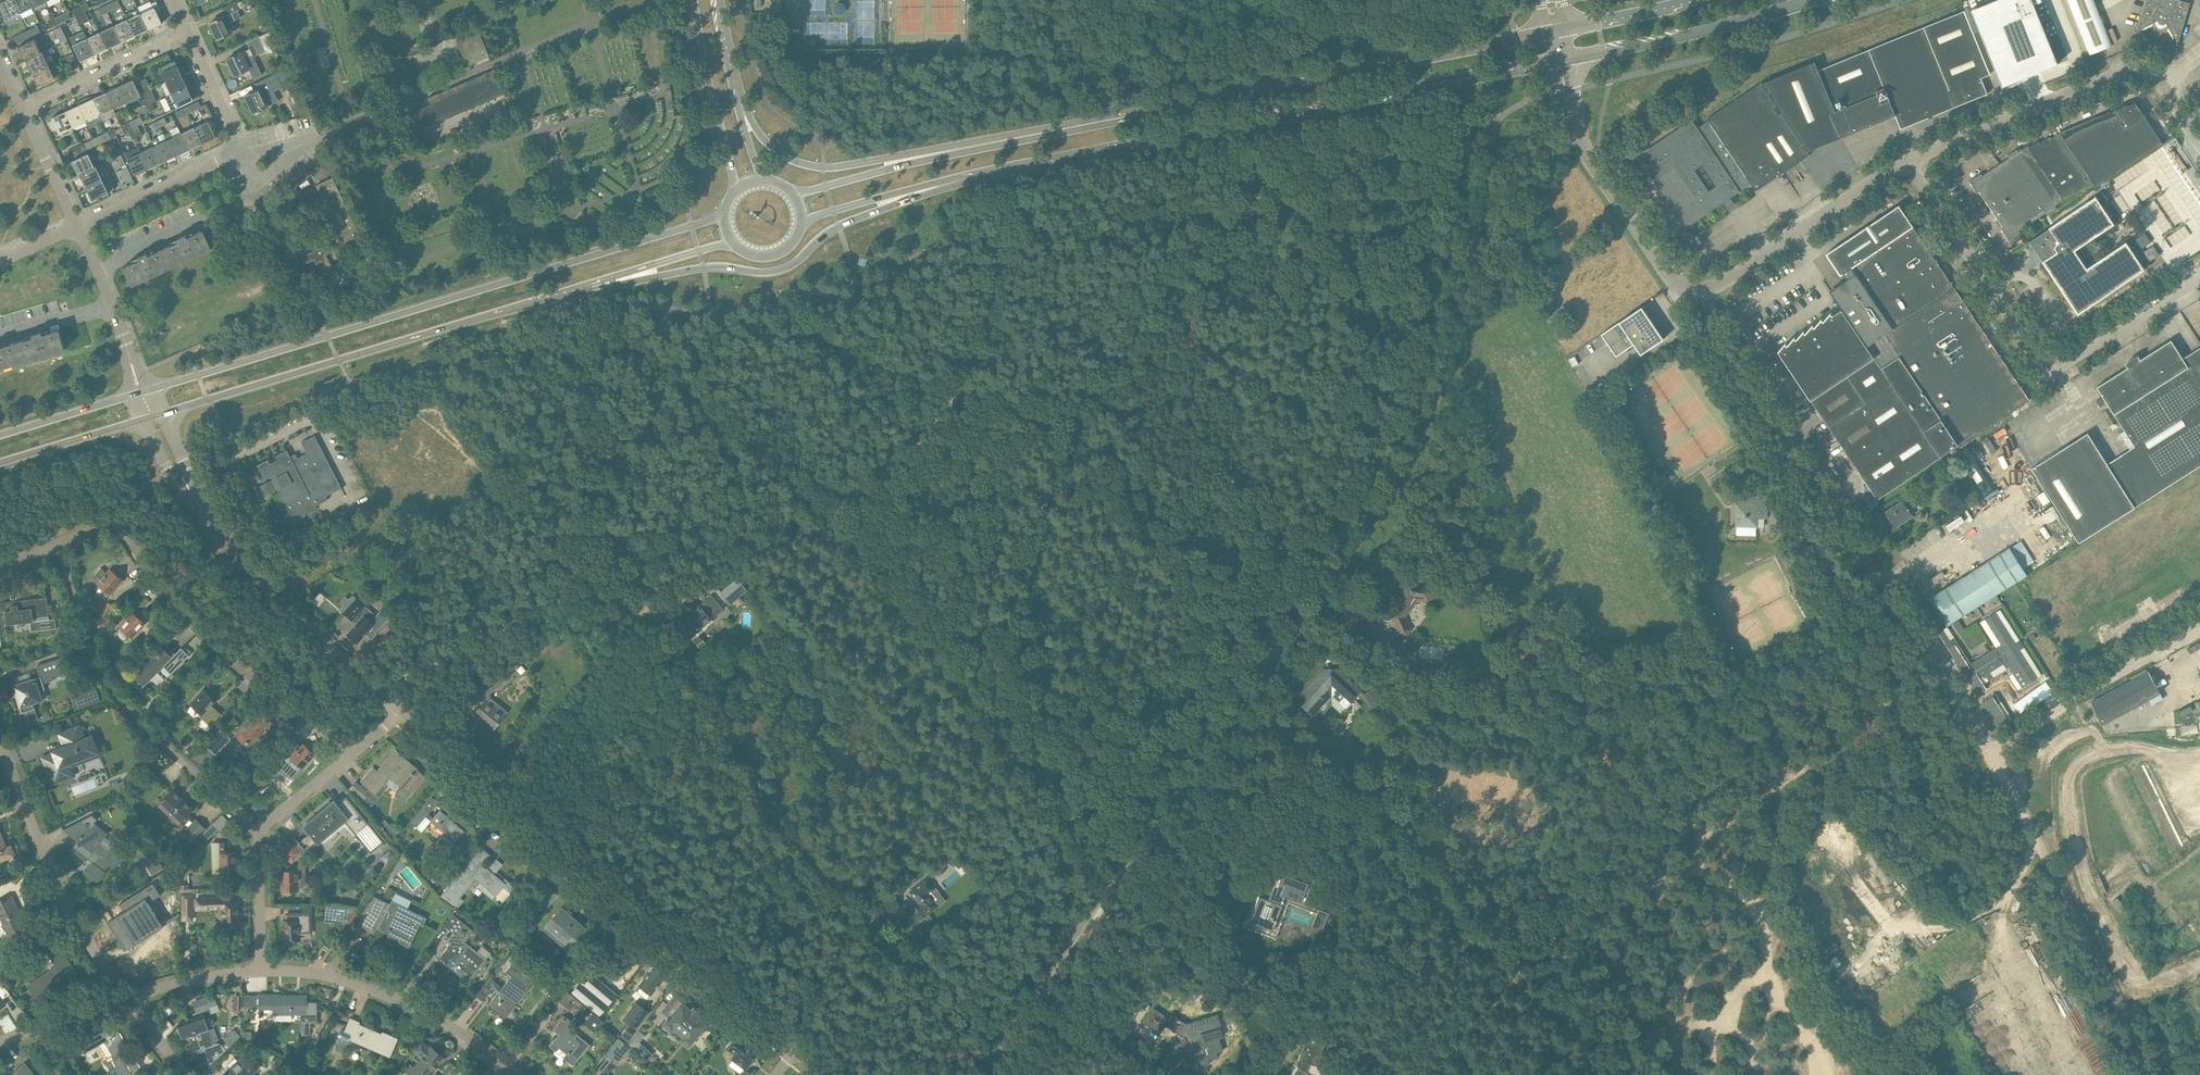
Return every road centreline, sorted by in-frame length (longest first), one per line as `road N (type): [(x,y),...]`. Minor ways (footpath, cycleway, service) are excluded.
road 1 (unclassified): [(985,1074),(1034,989),(1435,400),(1492,139)]
road 2 (secondary): [(907,196),(1554,61)]
road 3 (secondary): [(1548,33),(913,158)]
road 4 (secondary): [(725,212),(140,392)]
road 5 (unclassified): [(1988,761),(1715,342),(1701,294)]
road 6 (unclassified): [(795,1049),(404,712)]
road 7 (secondary): [(152,417),(601,280)]
road 8 (residential): [(57,544),(103,526),(126,534),(228,658),(357,751)]
road 9 (unclassified): [(404,712),(258,581),(198,503),(152,417)]
road 10 (residential): [(257,833),(104,686),(57,544)]
road 11 (unclassified): [(1909,160),(2124,71),(2157,78),(2199,141)]
road 12 (secondary): [(601,280),(783,268),(823,234),(907,196)]
road 13 (unclassified): [(2199,277),(2051,363),(2034,353),(1964,249)]
road 14 (residential): [(119,999),(67,903),(0,738)]
road 15 (residential): [(265,966),(343,974),(400,993),(523,1074)]
road 16 (unclassified): [(1988,761),(2199,624)]
road 17 (unclassified): [(1701,294),(1909,160)]
road 18 (secondary): [(1571,57),(1693,34),(1810,0)]
road 19 (track): [(580,566),(374,688)]
road 20 (unclassified): [(1701,294),(1664,269),(1574,124)]
road 21 (tertiary): [(696,0),(741,187)]
road 22 (secondary): [(913,158),(824,169),(782,154),(742,114)]
road 23 (residential): [(76,227),(241,150)]
road 24 (residential): [(24,109),(189,33)]
road 25 (track): [(872,921),(1003,1040)]
road 26 (secondary): [(0,463),(152,417)]
road 27 (track): [(872,921),(787,1041)]
road 28 (secondary): [(140,392),(0,435)]
road 29 (secondary): [(601,280),(732,241)]
road 30 (residential): [(133,995),(265,966)]
road 31 (residential): [(265,966),(257,833)]
road 32 (residential): [(257,833),(357,751)]
road 33 (unclassified): [(76,227),(24,109)]
road 34 (residential): [(241,150),(189,33)]
road 35 (secondary): [(913,158),(791,192)]
road 36 (residential): [(0,1040),(119,999)]
road 37 (unclassified): [(2050,865),(1988,761)]
road 38 (secondary): [(1683,0),(1566,28)]

